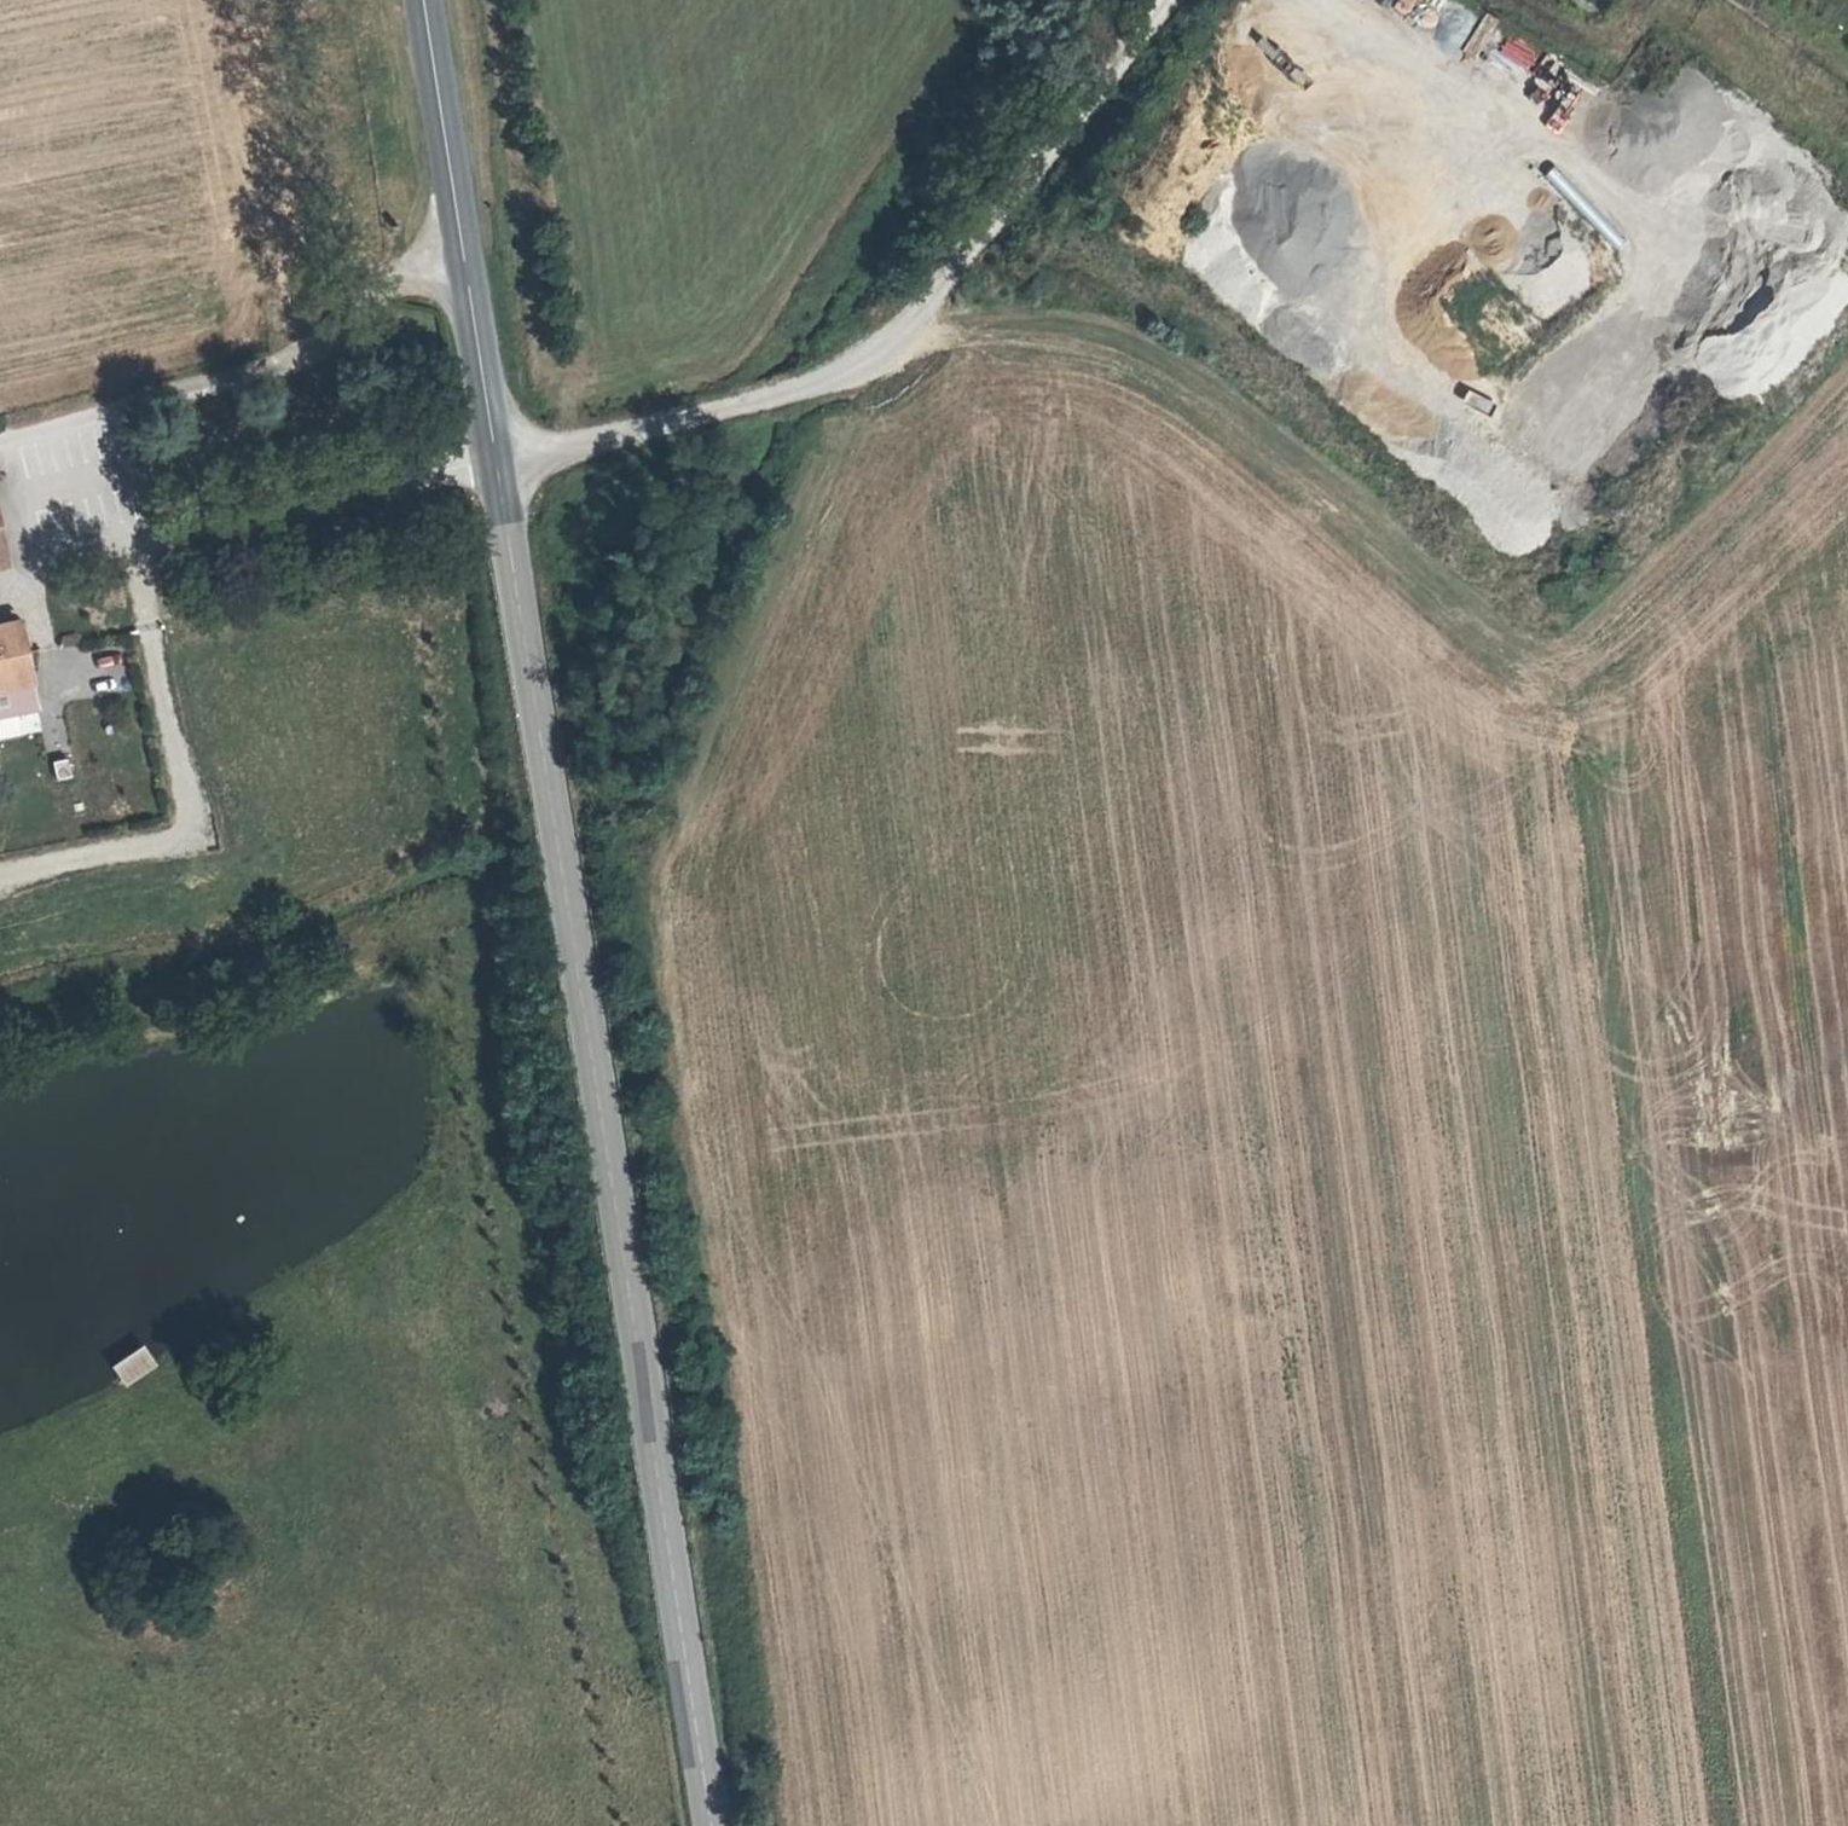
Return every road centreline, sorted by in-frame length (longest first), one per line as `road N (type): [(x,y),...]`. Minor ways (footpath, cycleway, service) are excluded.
road 1 (secondary): [(425,0),(713,1825)]
road 2 (track): [(0,474),(141,549),(747,412),(825,382),(897,343),(1051,164),(1163,0)]
road 3 (track): [(1503,0),(1586,63),(1628,0)]

